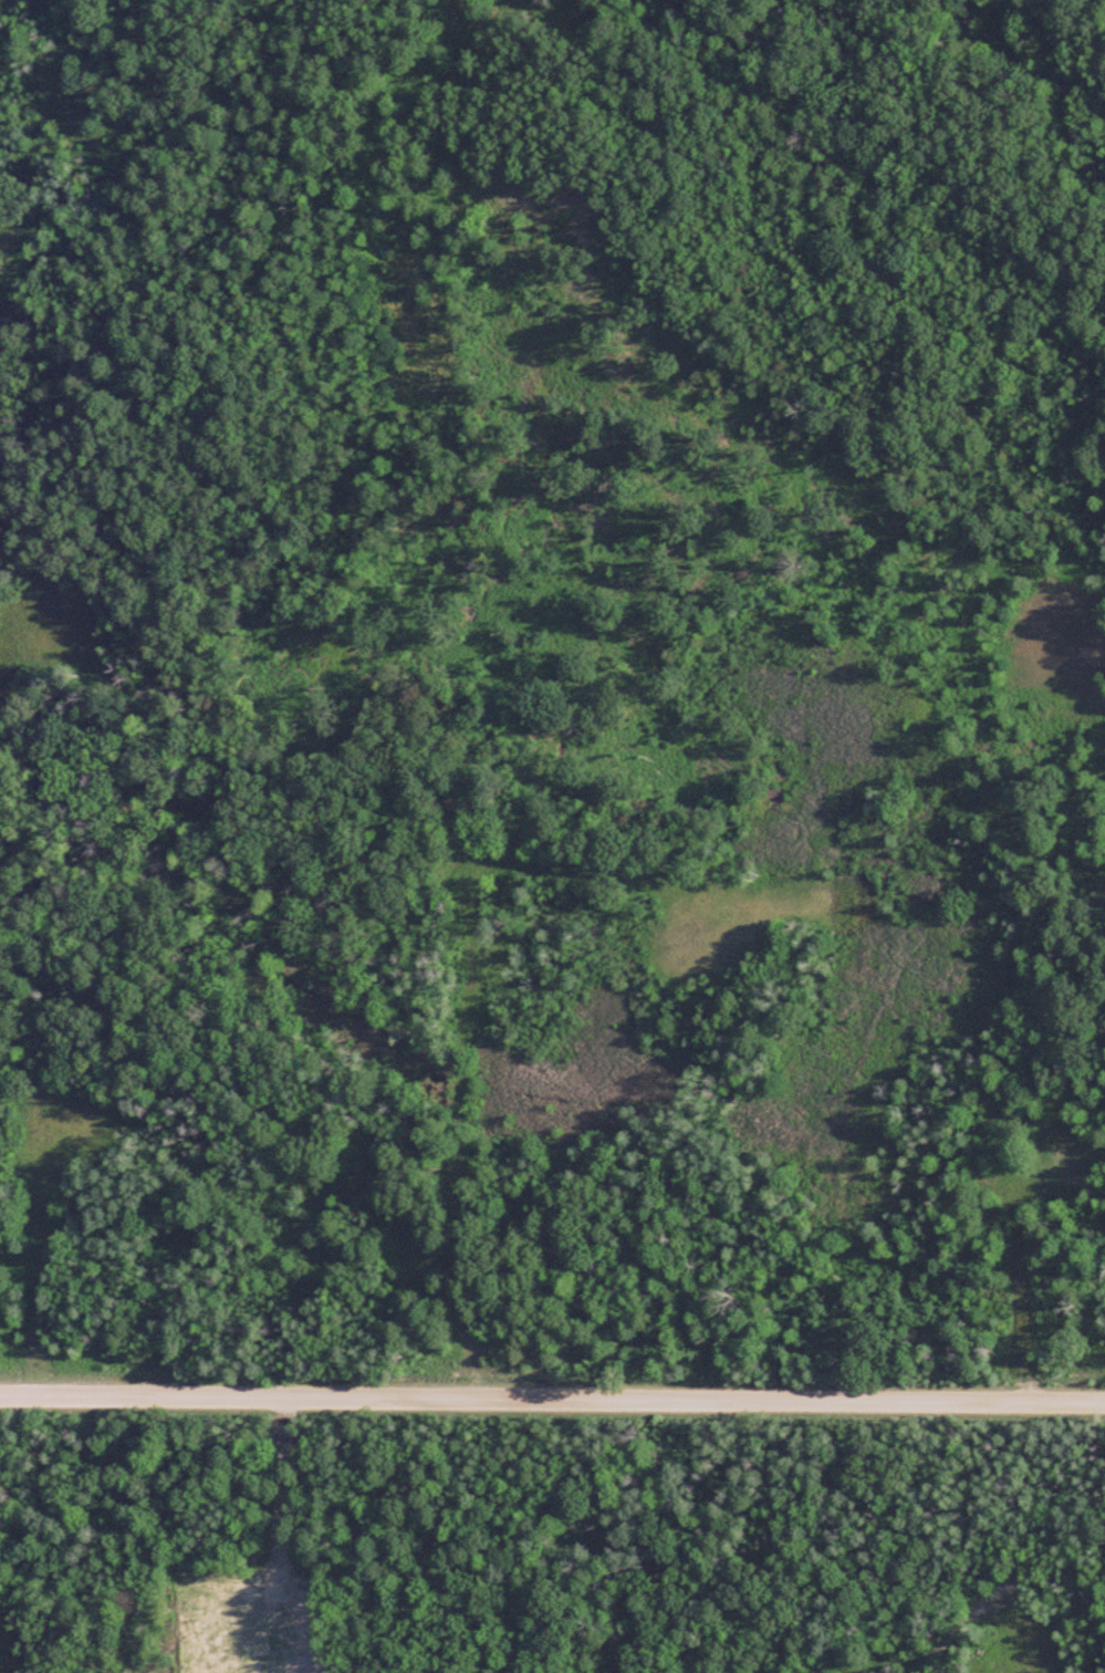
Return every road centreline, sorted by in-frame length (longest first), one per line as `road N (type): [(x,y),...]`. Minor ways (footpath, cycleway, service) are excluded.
road 1 (residential): [(1104,1404),(0,1400)]
road 2 (track): [(1015,1194),(1031,1404)]

